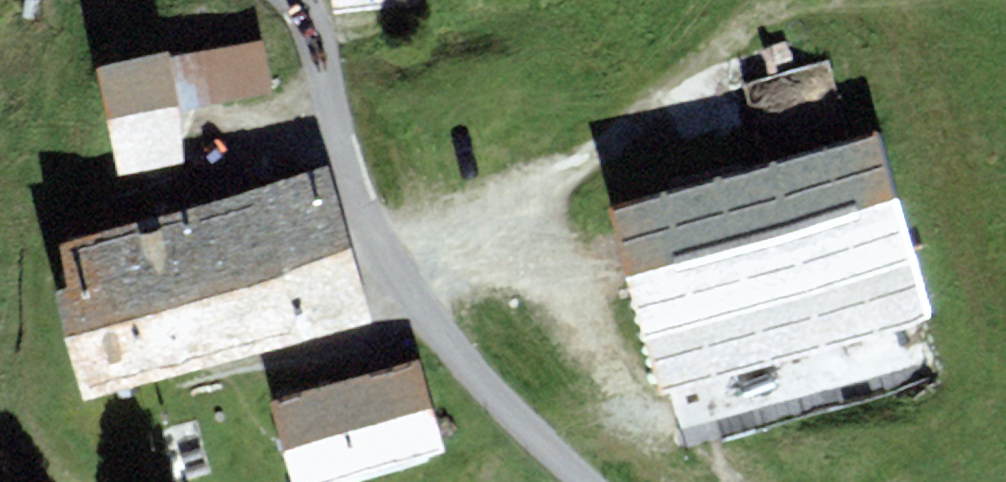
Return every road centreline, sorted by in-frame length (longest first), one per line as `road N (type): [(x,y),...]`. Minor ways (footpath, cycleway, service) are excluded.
road 1 (unclassified): [(586,481),(524,427),(404,287),(375,235),(308,0)]
road 2 (track): [(789,0),(692,59),(574,168),(375,235)]

